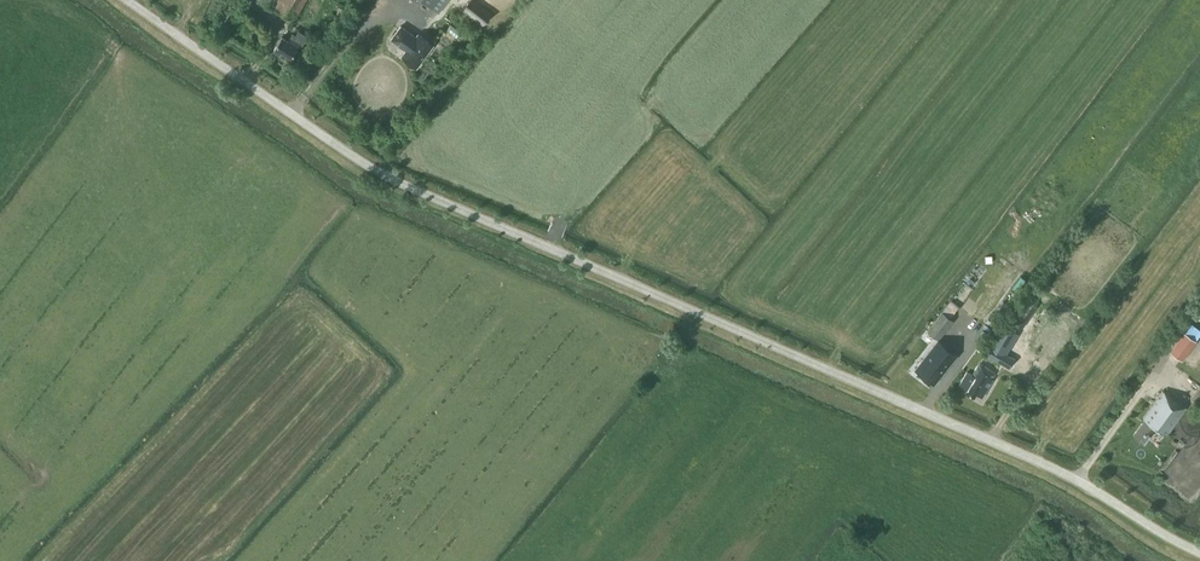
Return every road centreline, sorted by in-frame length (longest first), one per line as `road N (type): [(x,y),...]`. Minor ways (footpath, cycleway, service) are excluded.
road 1 (unclassified): [(128,0),(345,149),(428,196),(1041,462),(1199,551)]

